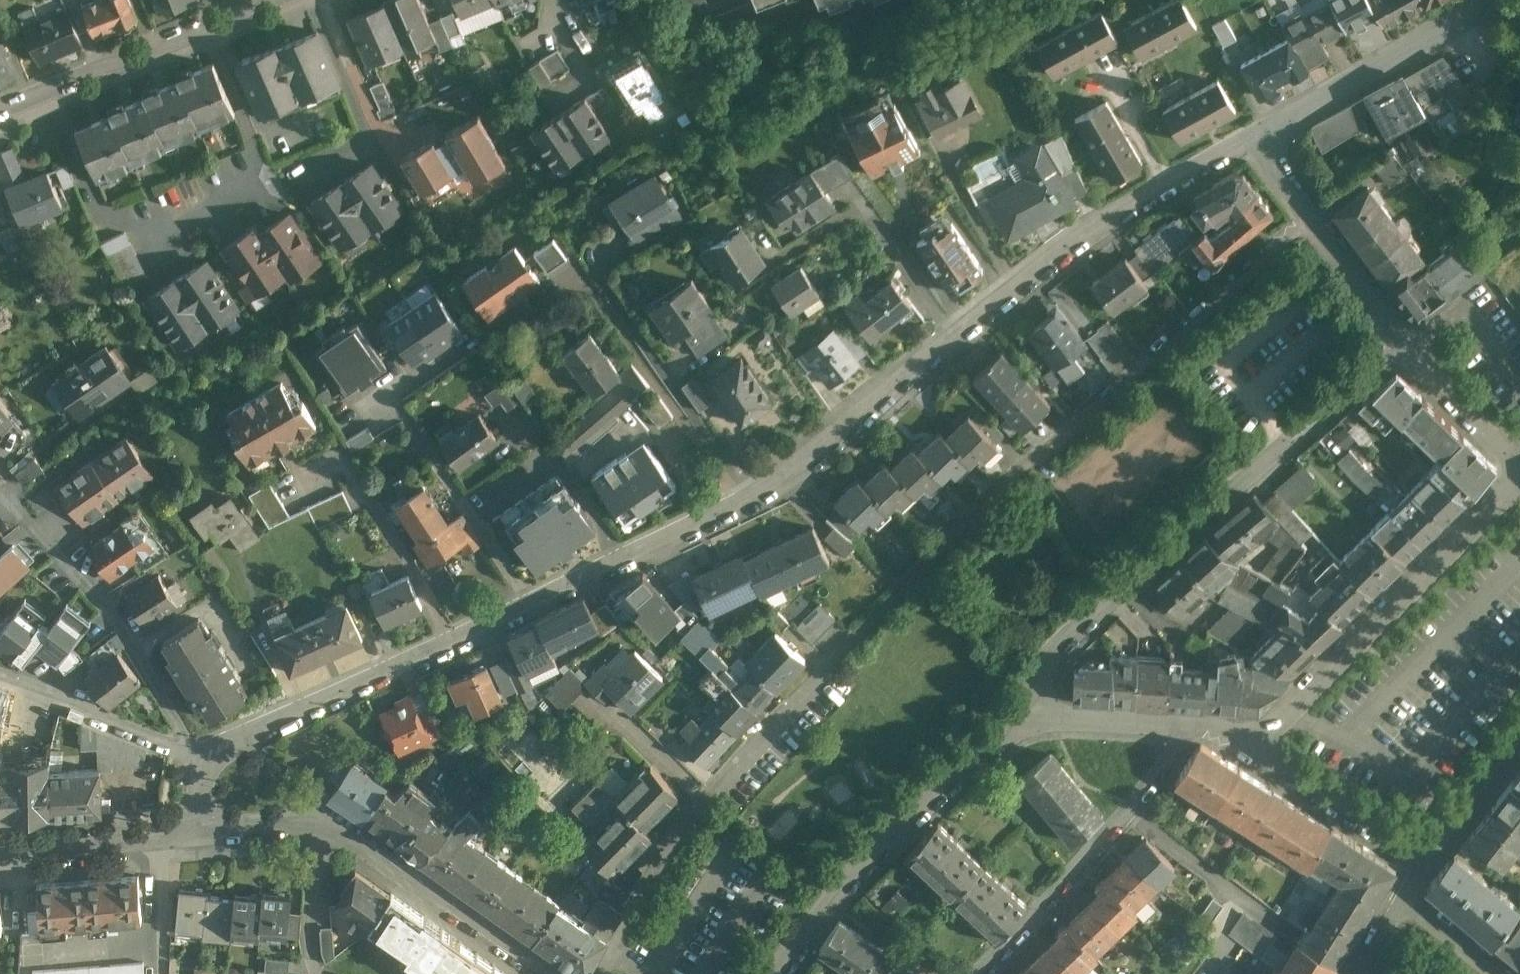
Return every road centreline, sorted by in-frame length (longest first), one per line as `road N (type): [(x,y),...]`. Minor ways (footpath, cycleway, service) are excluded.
road 1 (residential): [(212,768),(258,731),(455,643),(784,476),(1073,251),(1265,139)]
road 2 (residential): [(591,973),(679,829),(896,594),(1016,474),(1318,212)]
road 3 (residential): [(1032,715),(1064,646),(1409,327)]
road 4 (residential): [(1519,485),(1251,746)]
road 5 (residential): [(784,973),(815,923),(910,818),(1032,715)]
road 6 (residential): [(212,768),(112,615),(12,505)]
road 7 (residential): [(987,973),(1196,729)]
road 8 (unclassified): [(0,110),(274,0)]
road 9 (residential): [(561,973),(333,825)]
road 10 (residential): [(1265,139),(1490,10),(1494,0)]
road 11 (residential): [(0,678),(212,768)]
road 12 (residential): [(1251,746),(1415,862)]
road 13 (residential): [(1196,729),(1032,715)]
road 14 (residential): [(160,837),(0,850)]
road 15 (residential): [(333,825),(311,903),(312,947),(329,973)]
road 16 (residential): [(1415,862),(1519,747)]
road 17 (residential): [(134,410),(12,505)]
road 18 (residential): [(1409,327),(1508,440)]
road 19 (residential): [(1318,212),(1409,327)]
road 20 (residential): [(164,973),(160,837)]
road 21 (residential): [(333,825),(201,836)]
road 22 (residential): [(1502,973),(1400,892)]

